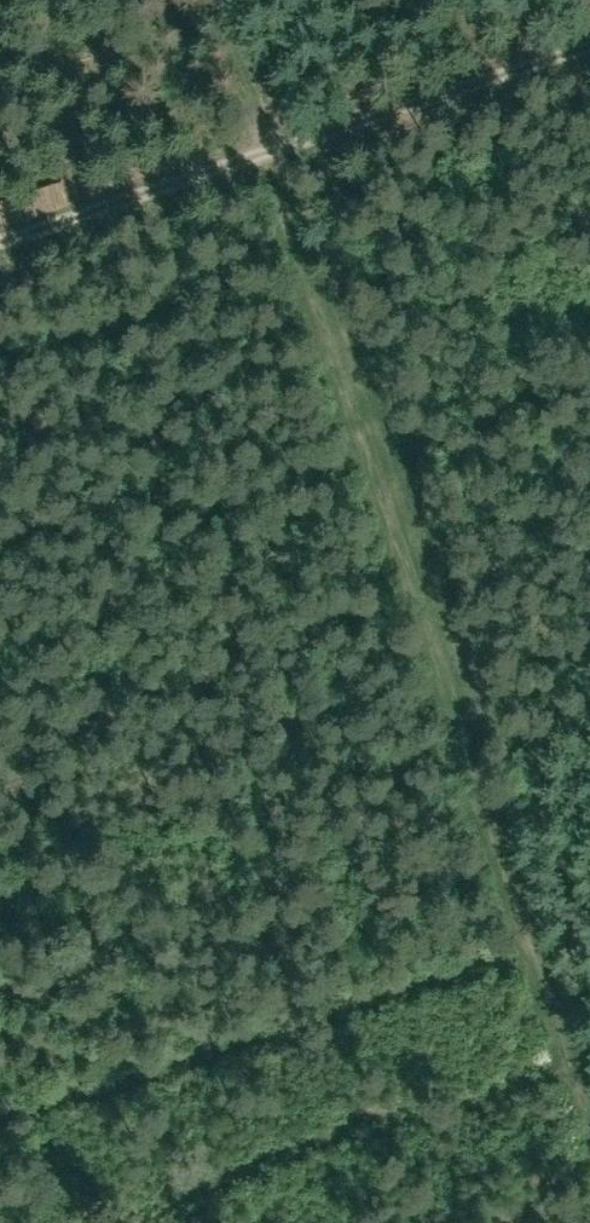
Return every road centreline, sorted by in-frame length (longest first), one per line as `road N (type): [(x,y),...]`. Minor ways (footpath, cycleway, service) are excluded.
road 1 (track): [(589,1126),(220,0)]
road 2 (track): [(589,41),(0,240)]

